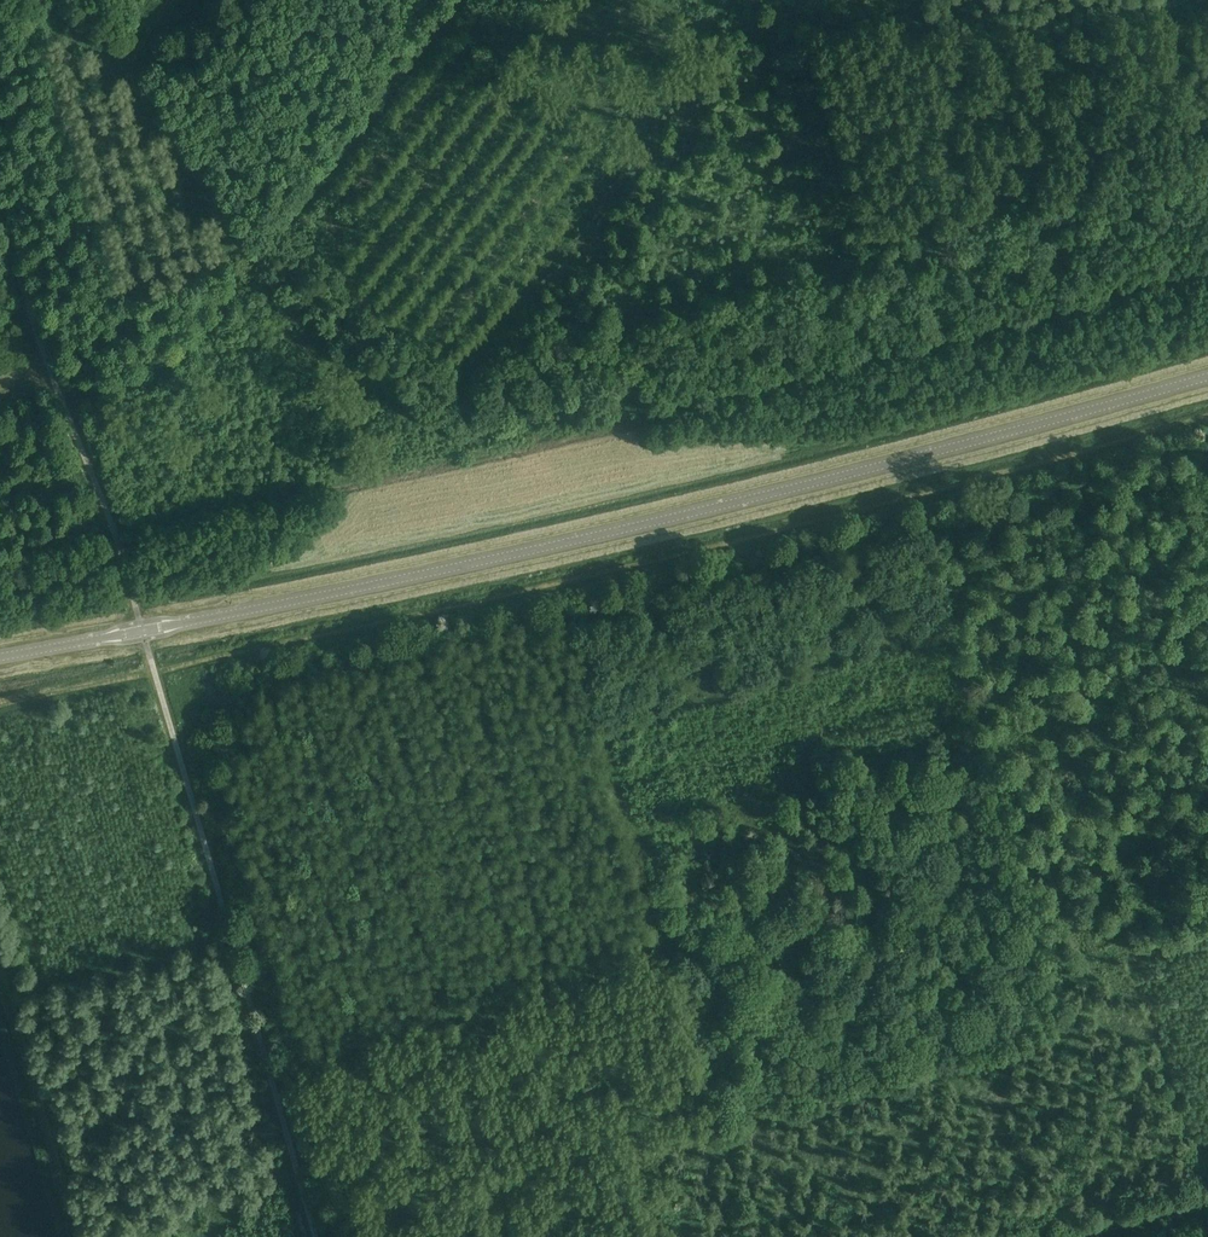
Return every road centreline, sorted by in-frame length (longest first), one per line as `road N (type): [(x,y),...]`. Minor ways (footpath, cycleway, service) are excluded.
road 1 (track): [(0,703),(597,575),(1207,414)]
road 2 (tertiary): [(0,657),(431,574),(780,493),(1207,377)]
road 3 (track): [(0,994),(71,1236)]

